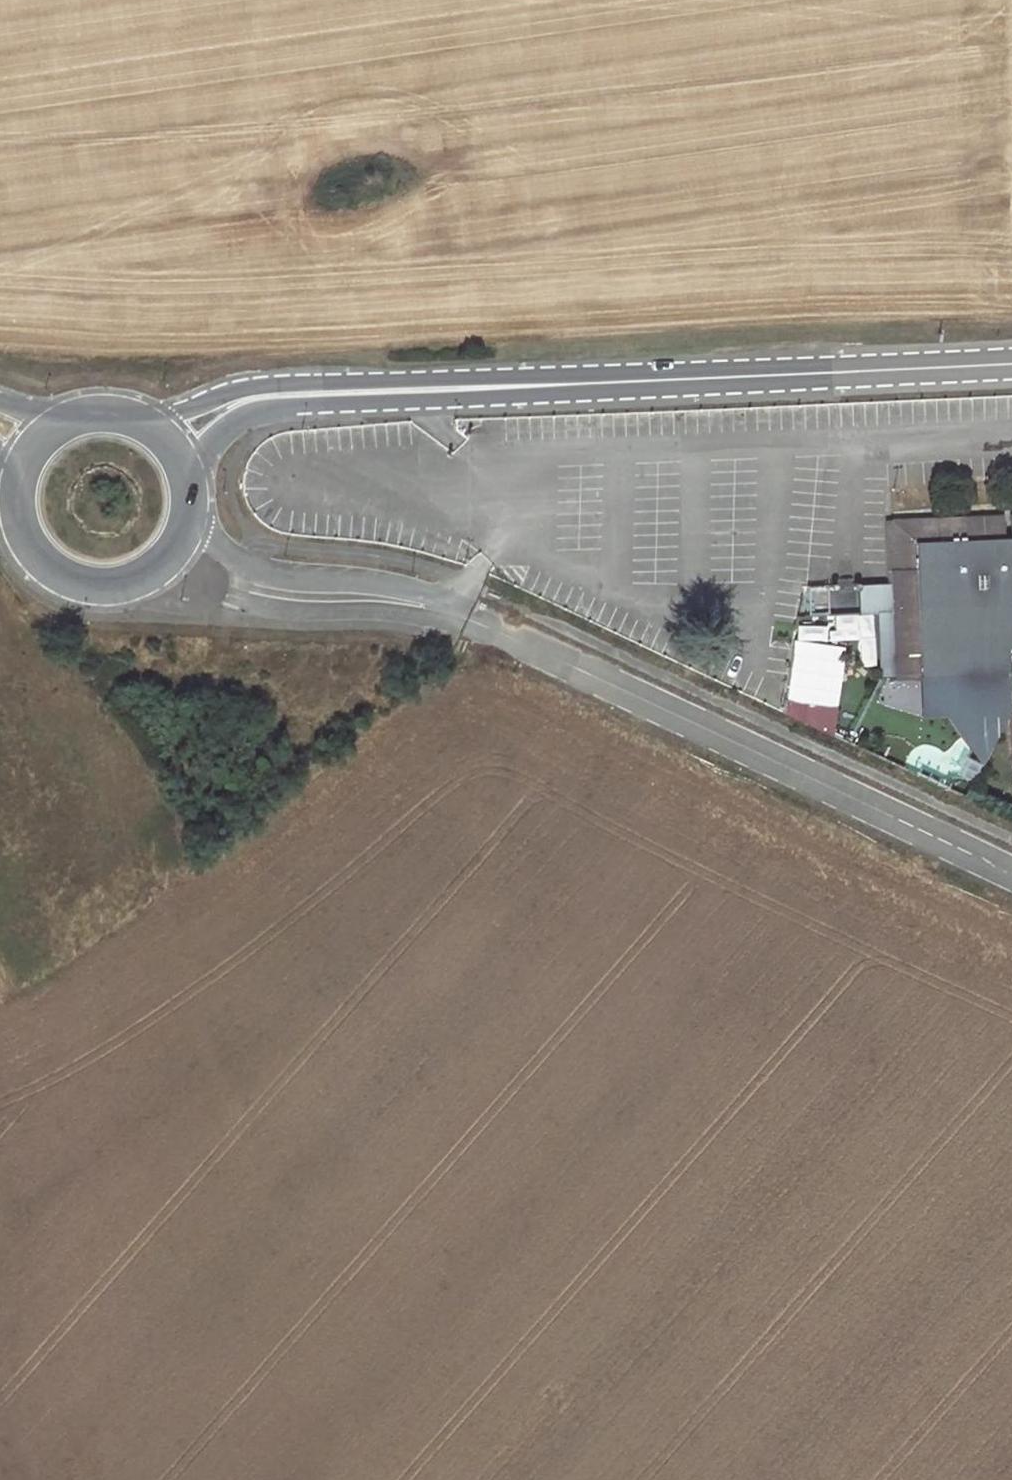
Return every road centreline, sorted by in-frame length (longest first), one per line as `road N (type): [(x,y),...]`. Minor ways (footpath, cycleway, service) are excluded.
road 1 (secondary): [(1011,362),(339,392)]
road 2 (secondary): [(16,487),(17,513),(39,558),(81,584),(107,588),(155,574),(174,557),(195,512),(192,470)]
road 3 (secondary): [(339,392),(249,386),(154,421)]
road 4 (secondary): [(192,470),(221,430),(260,408),(339,392)]

